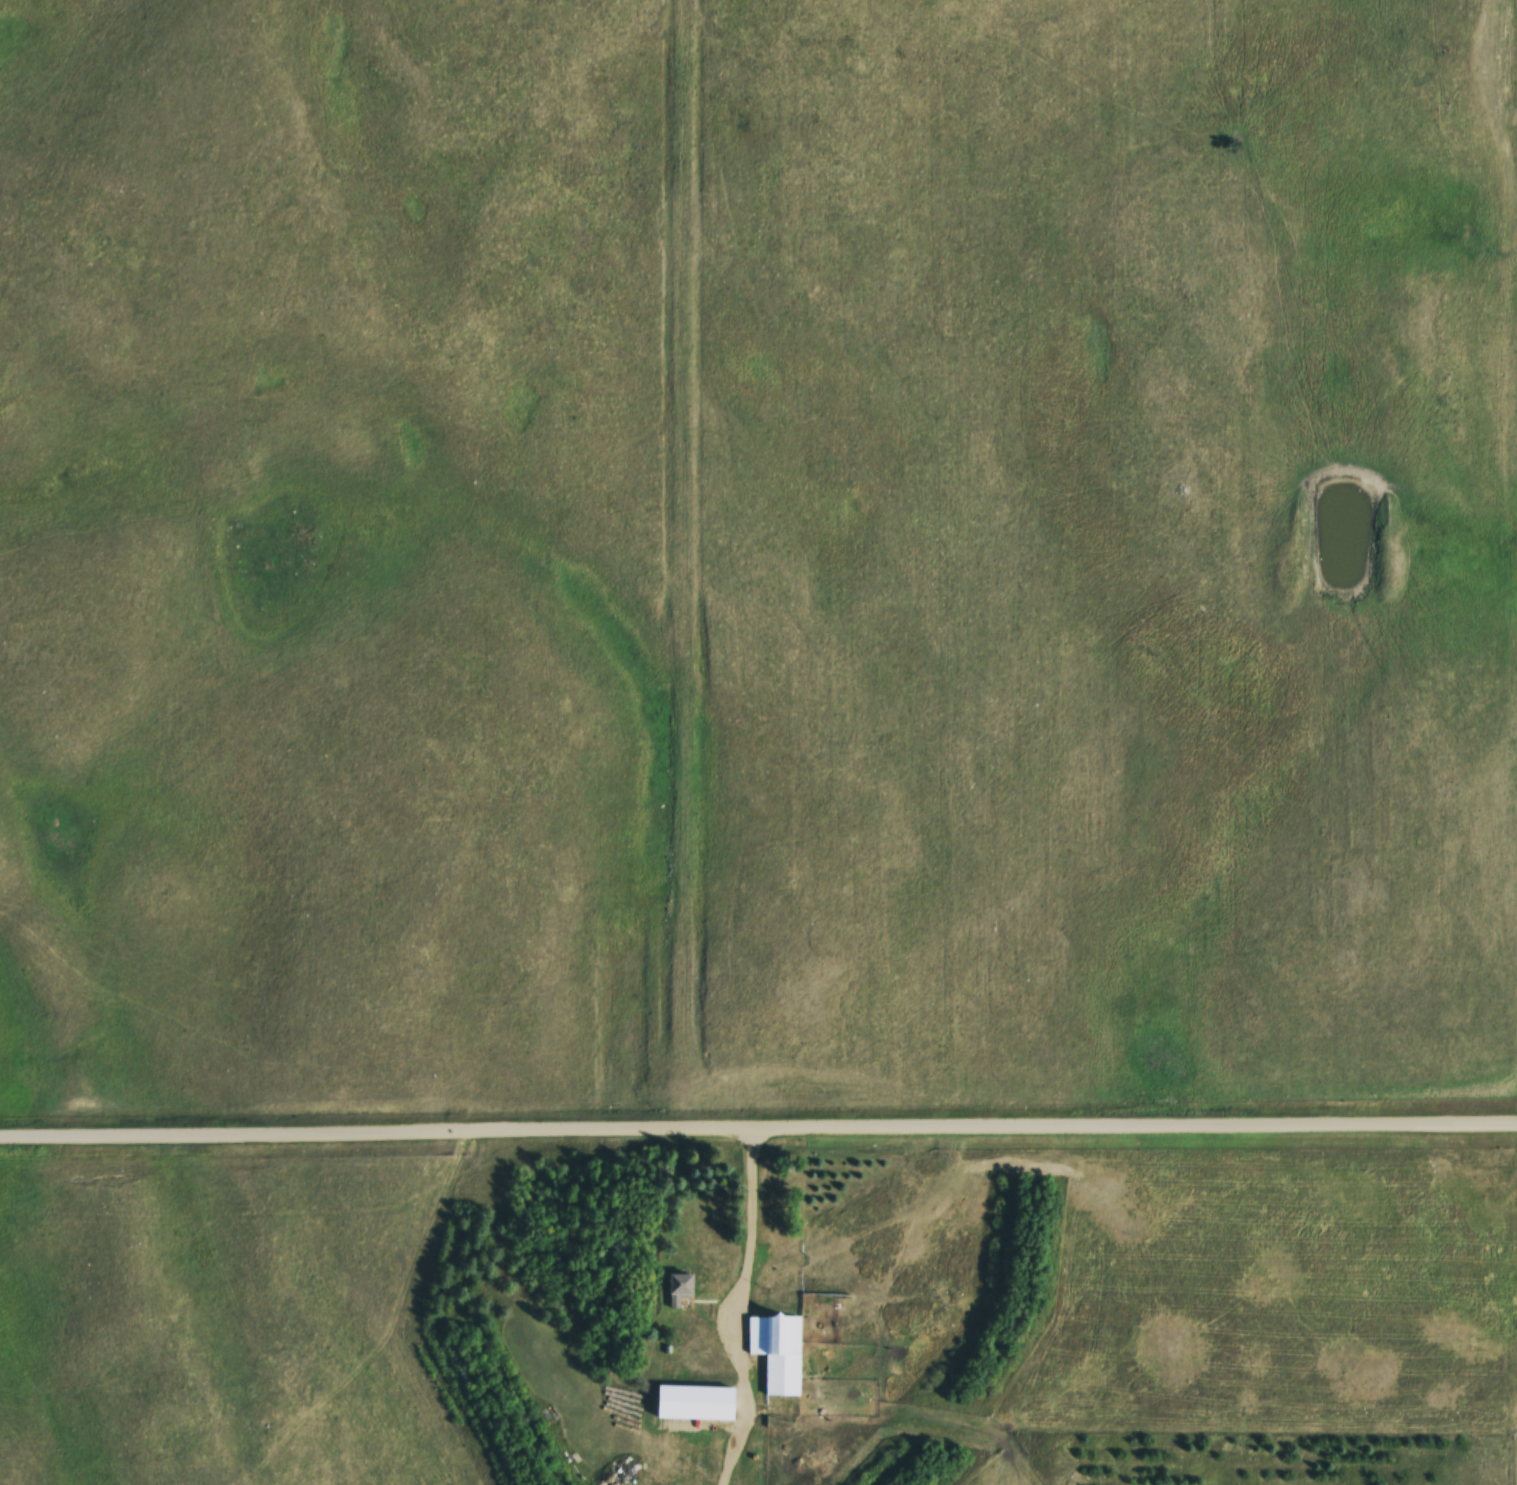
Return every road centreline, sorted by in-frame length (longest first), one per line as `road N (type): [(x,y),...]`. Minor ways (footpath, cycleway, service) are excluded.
road 1 (residential): [(1516,1129),(0,1142)]

